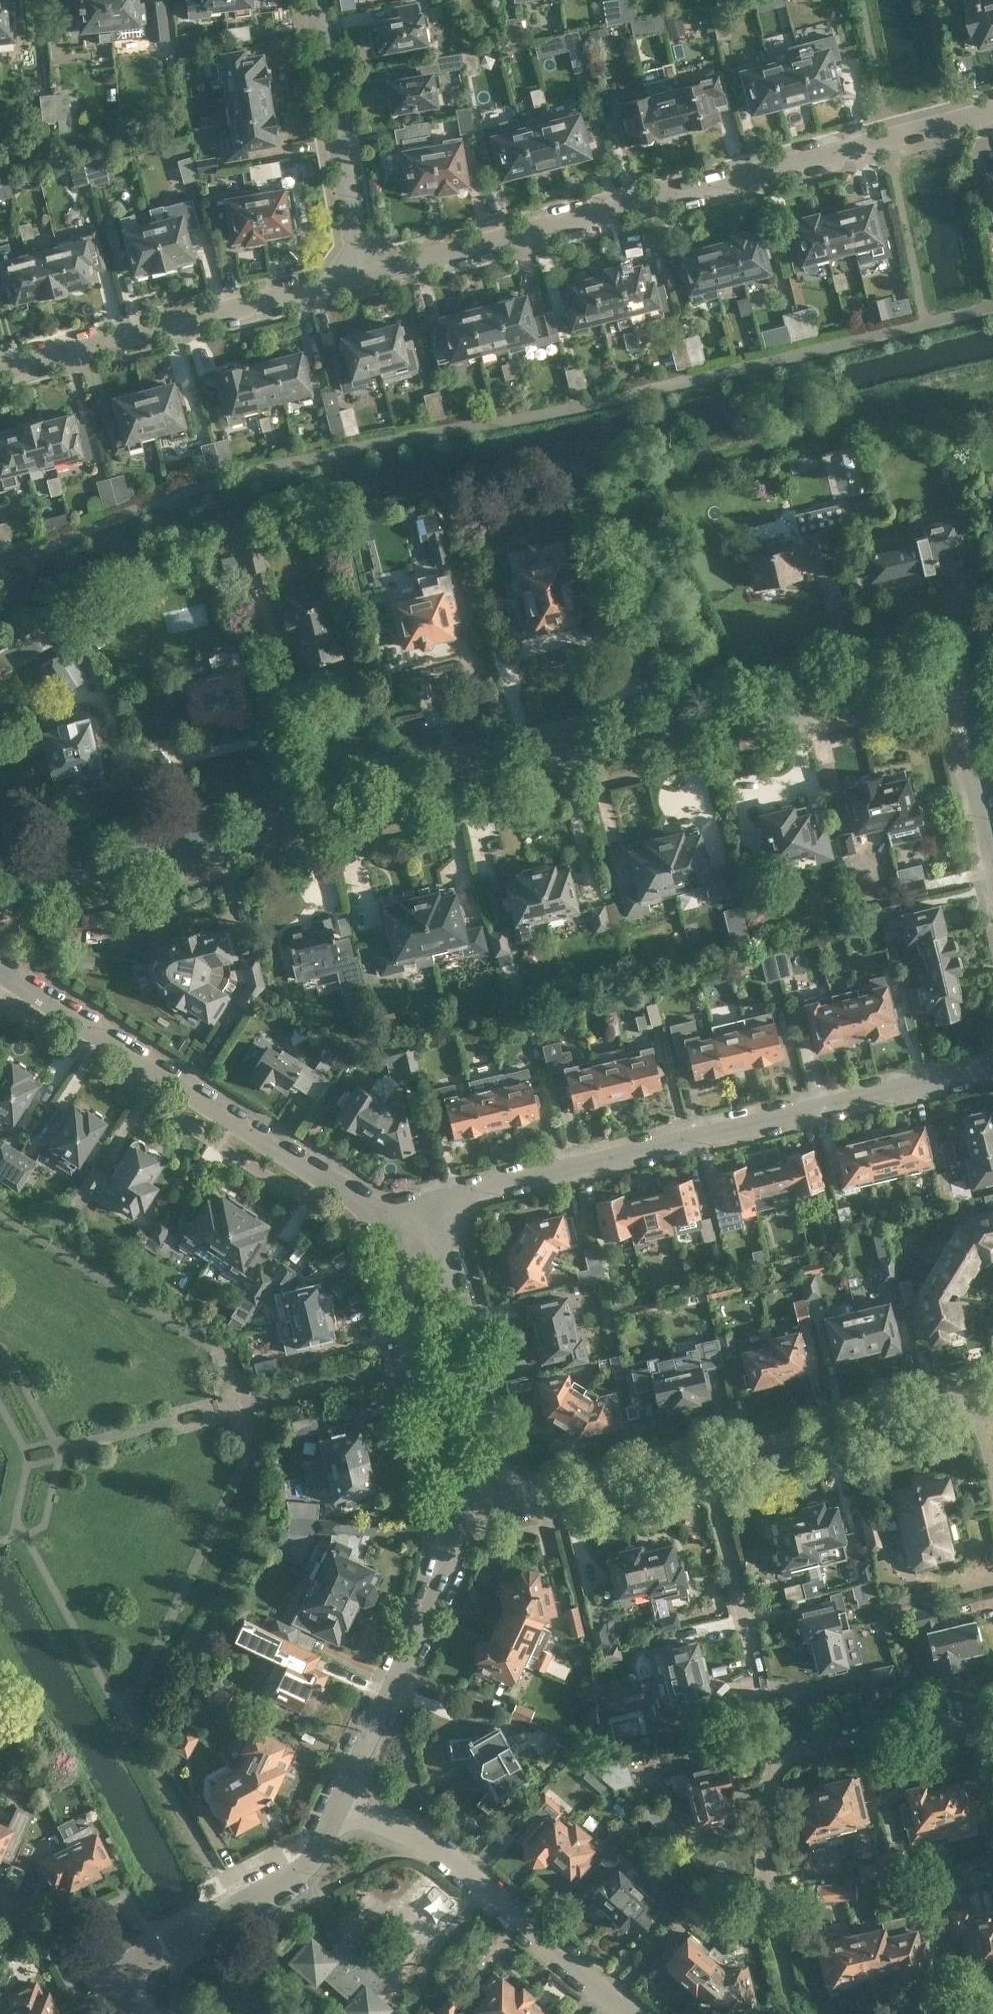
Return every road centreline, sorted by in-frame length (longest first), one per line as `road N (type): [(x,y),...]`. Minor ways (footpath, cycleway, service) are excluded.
road 1 (tertiary): [(0,894),(951,664)]
road 2 (residential): [(362,272),(992,114)]
road 3 (residential): [(432,1202),(992,1073)]
road 4 (residential): [(797,2013),(771,1884),(773,1789),(785,1758),(986,1708)]
road 5 (residential): [(386,1213),(0,964)]
road 6 (residential): [(0,370),(362,272)]
road 7 (residential): [(386,1213),(415,1362),(461,1521)]
road 8 (residential): [(508,1510),(432,1202)]
road 9 (residential): [(343,1807),(461,1521)]
road 10 (residential): [(110,1982),(304,1871),(343,1807)]
road 11 (residential): [(975,1398),(706,1465)]
road 12 (residential): [(362,272),(312,0)]
road 13 (residential): [(767,1702),(706,1465)]
road 14 (residential): [(706,1465),(508,1510)]
road 15 (residential): [(487,1888),(638,2013)]
road 16 (residential): [(992,844),(951,664)]
road 17 (residential): [(487,1888),(438,1847),(343,1807)]
road 18 (residential): [(110,1982),(56,1935),(0,1909)]

